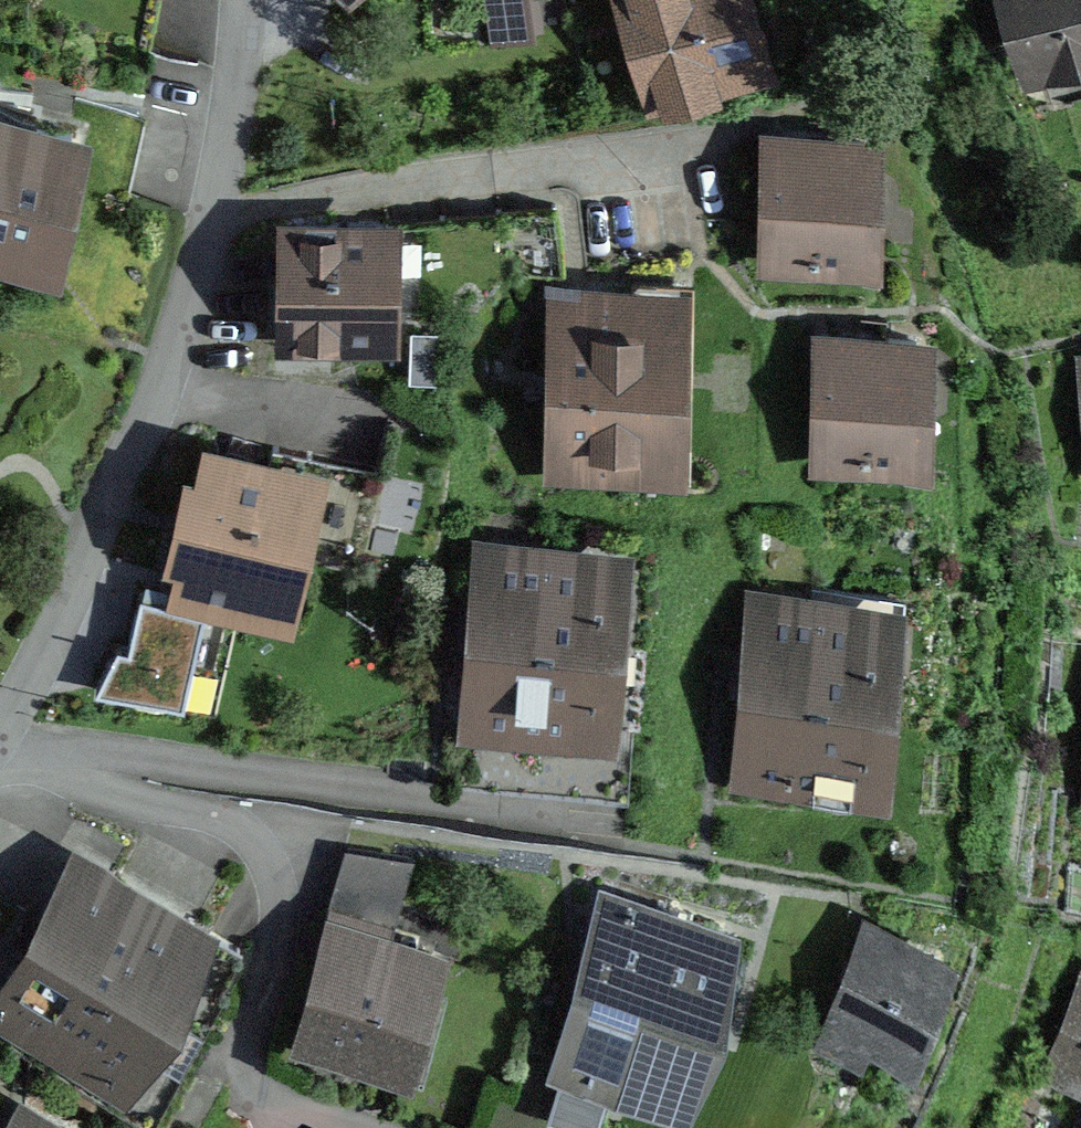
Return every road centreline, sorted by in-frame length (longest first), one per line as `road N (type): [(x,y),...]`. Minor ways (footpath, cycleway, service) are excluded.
road 1 (residential): [(0,723),(36,667),(185,289),(229,68),(235,0)]
road 2 (residential): [(0,747),(265,852),(279,885),(235,1037),(237,1071),(369,1127)]

